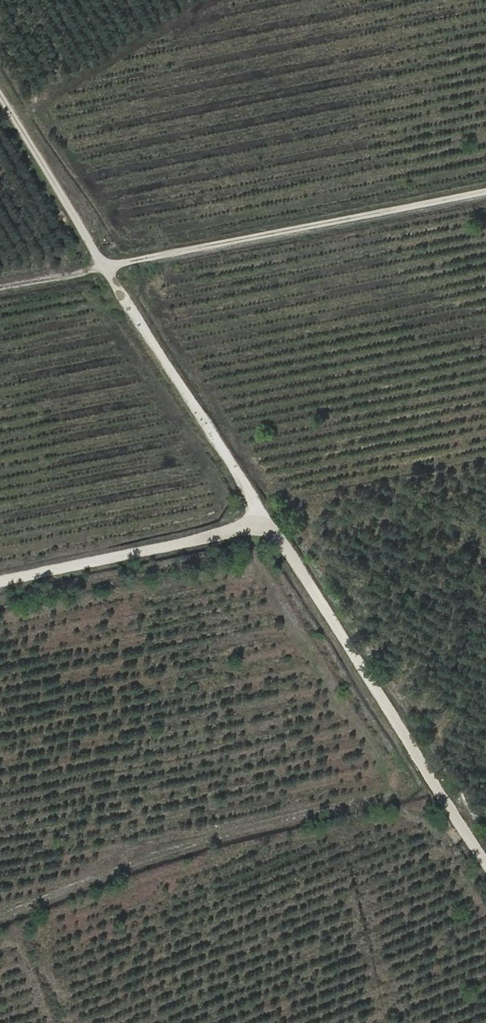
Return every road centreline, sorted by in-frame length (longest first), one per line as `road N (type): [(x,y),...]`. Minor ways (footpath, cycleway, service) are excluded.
road 1 (track): [(0,94),(485,862)]
road 2 (track): [(106,266),(485,191)]
road 3 (track): [(266,519),(0,581)]

